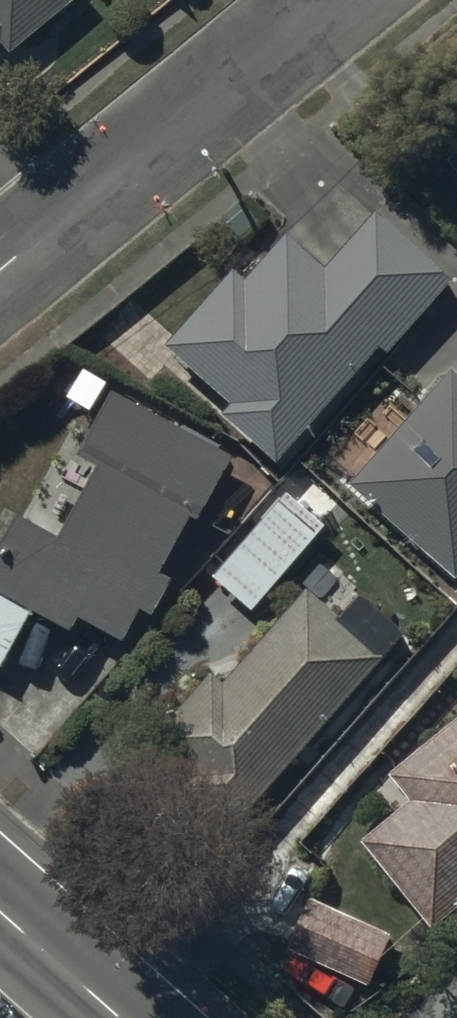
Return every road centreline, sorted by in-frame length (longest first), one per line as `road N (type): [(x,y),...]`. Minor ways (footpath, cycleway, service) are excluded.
road 1 (residential): [(0,273),(332,0)]
road 2 (secondary): [(0,896),(136,1017)]

